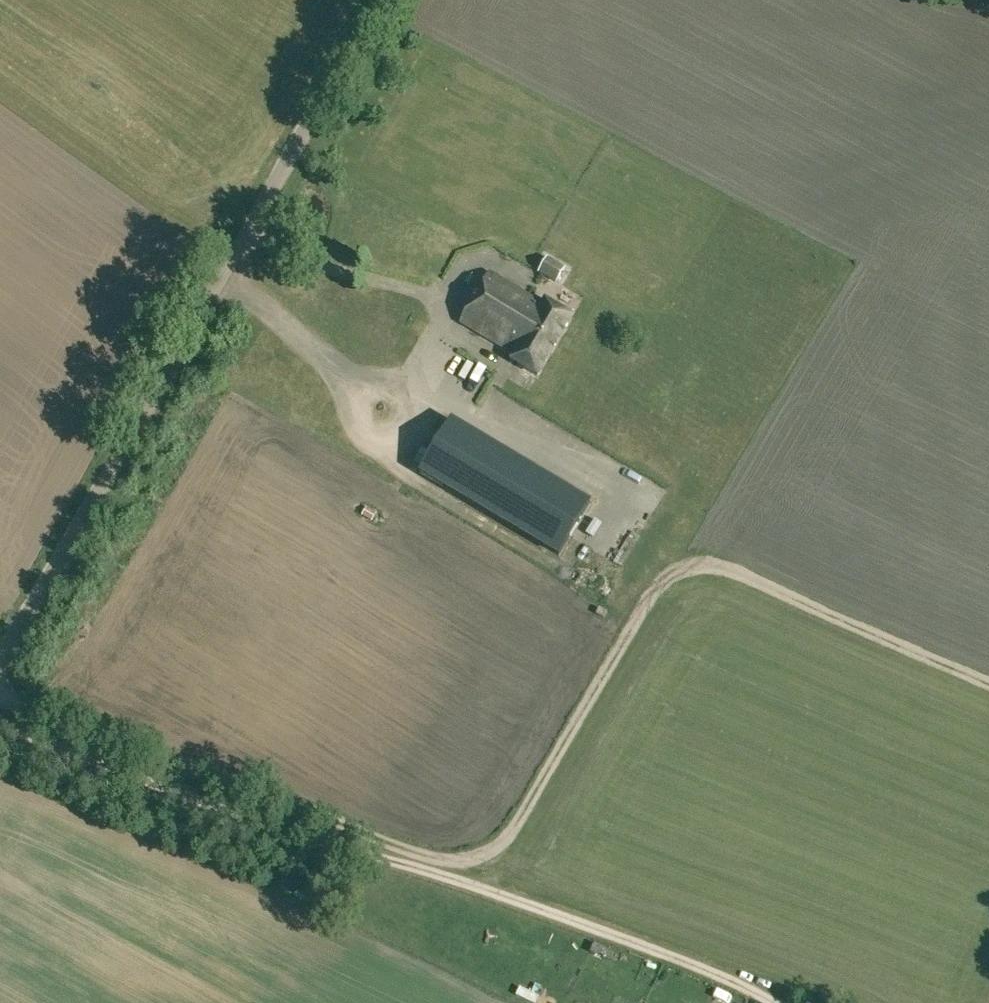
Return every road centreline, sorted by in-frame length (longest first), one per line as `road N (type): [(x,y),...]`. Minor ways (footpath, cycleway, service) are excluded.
road 1 (unclassified): [(0,661),(377,0)]

